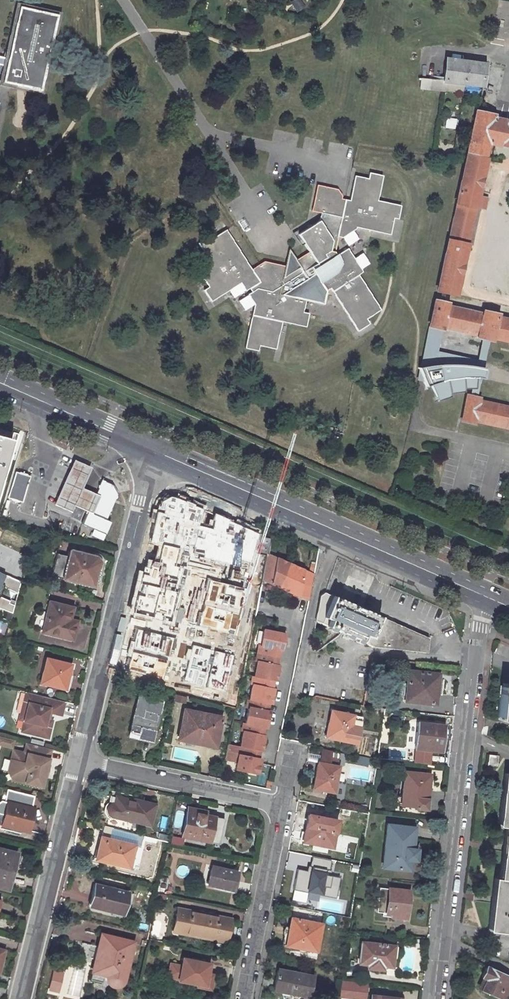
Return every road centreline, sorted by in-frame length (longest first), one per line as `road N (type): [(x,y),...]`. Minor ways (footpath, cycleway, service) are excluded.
road 1 (primary): [(155,451),(482,595)]
road 2 (residential): [(441,948),(482,595)]
road 3 (residential): [(80,762),(155,451)]
road 4 (residential): [(22,998),(80,762)]
road 5 (unclassified): [(282,808),(80,762)]
road 6 (residential): [(244,998),(282,808)]
road 7 (primary): [(0,382),(155,451)]

